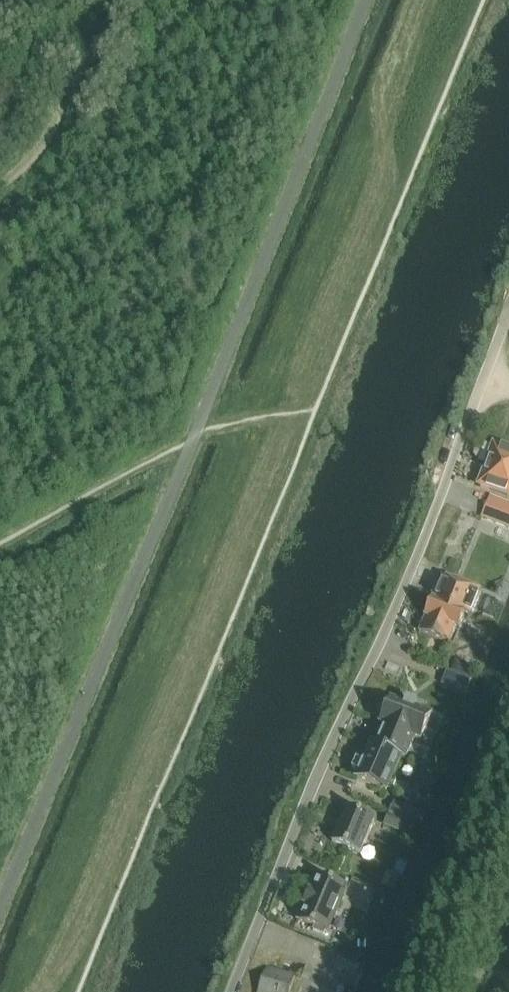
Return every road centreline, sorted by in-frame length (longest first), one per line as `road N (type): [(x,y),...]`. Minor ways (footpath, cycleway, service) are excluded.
road 1 (unclassified): [(232,991),(411,573),(506,321)]

